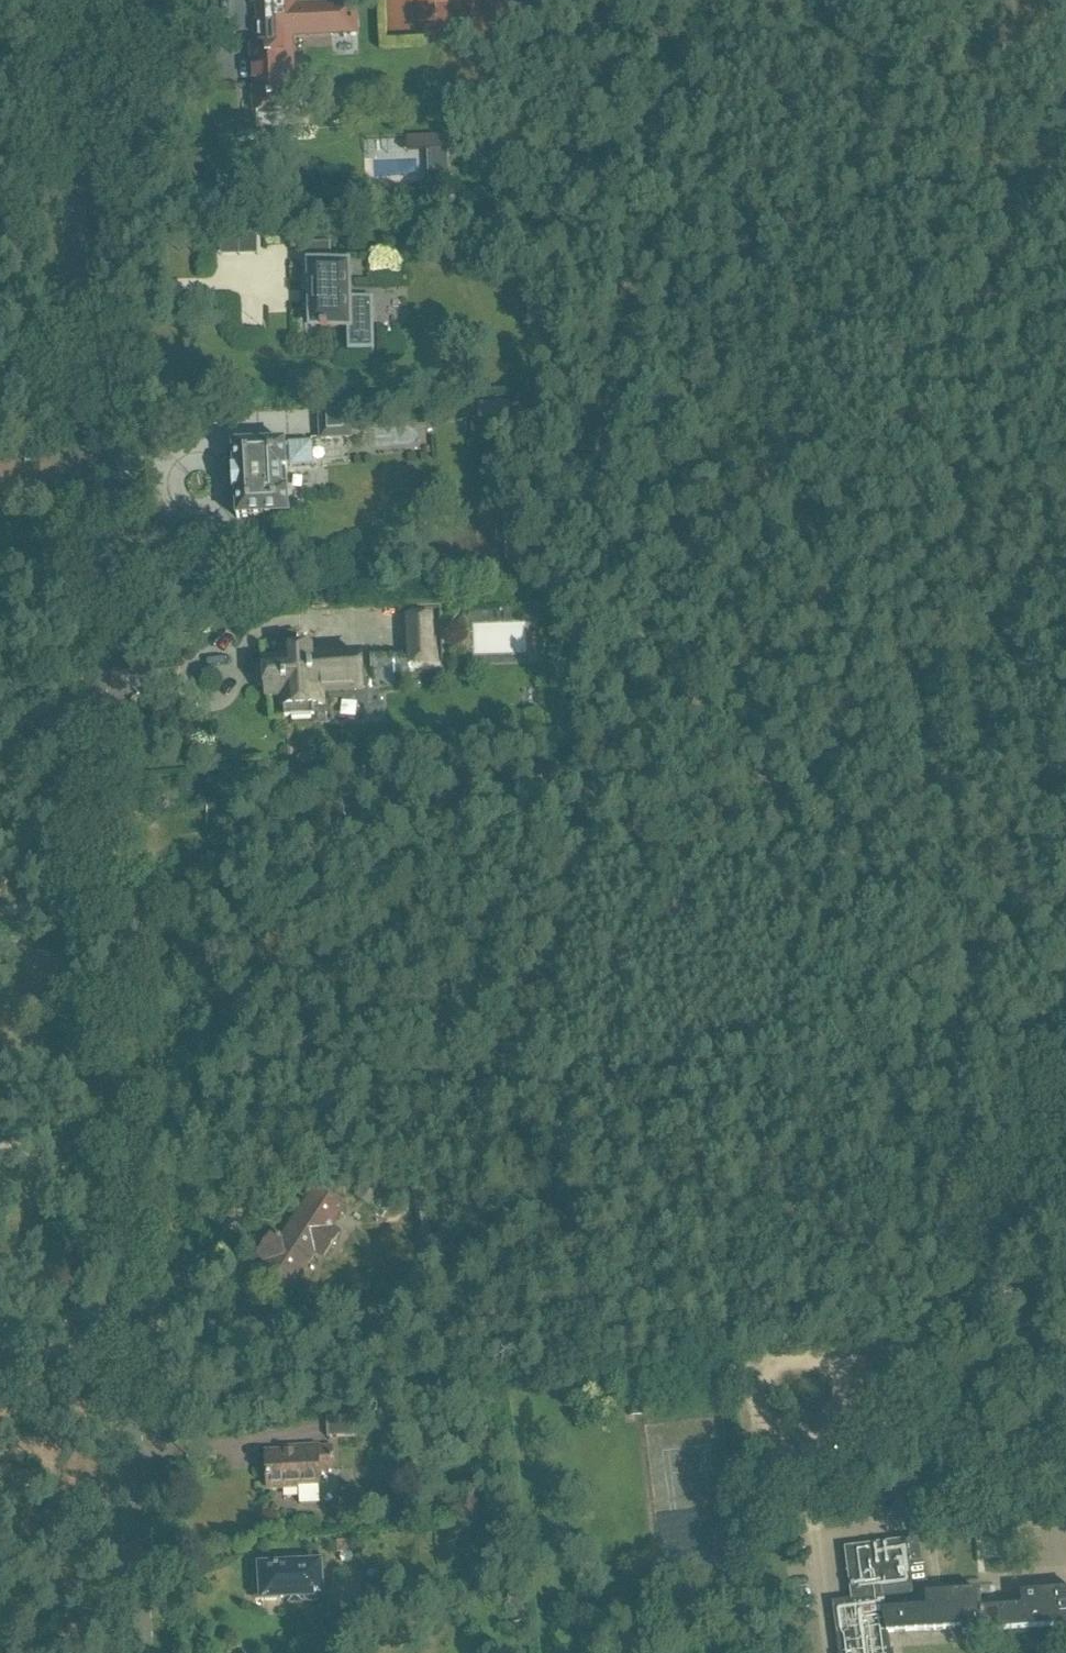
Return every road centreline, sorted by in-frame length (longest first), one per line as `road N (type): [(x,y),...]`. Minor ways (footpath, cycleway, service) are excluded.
road 1 (tertiary): [(140,1652),(64,0)]

